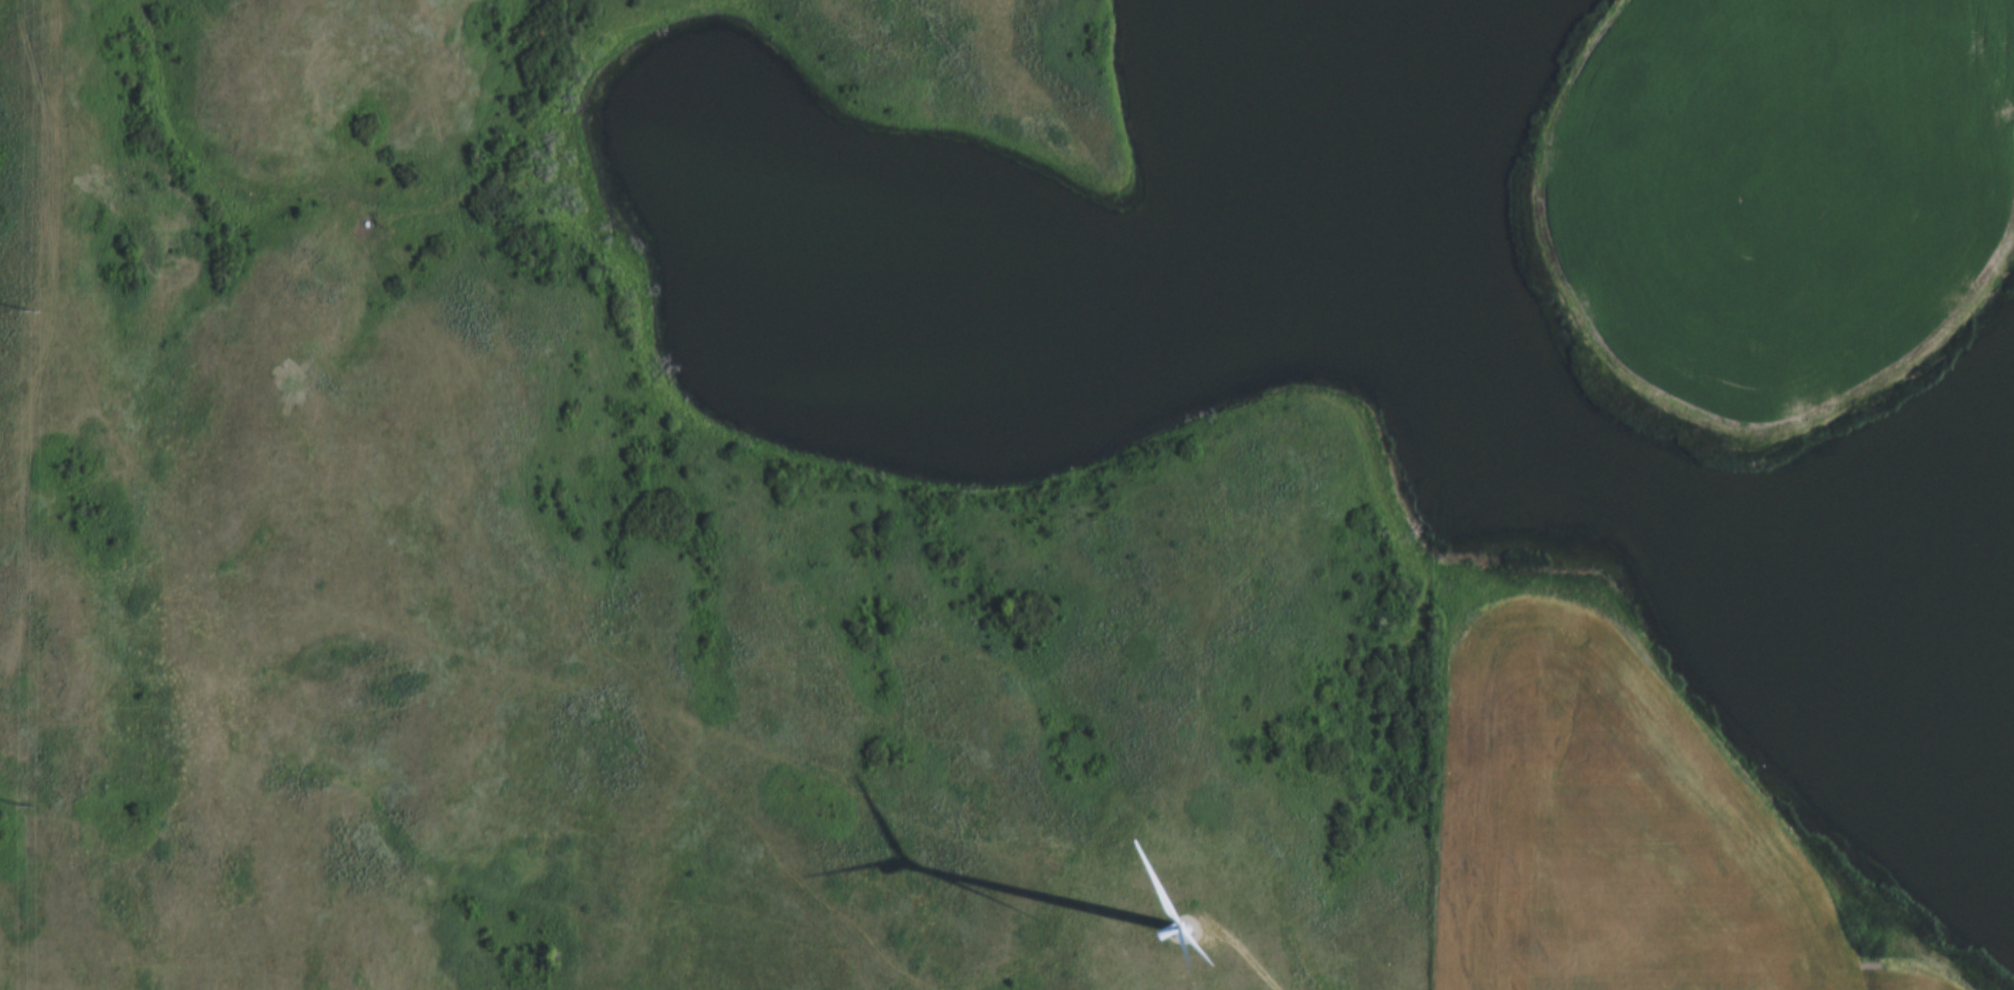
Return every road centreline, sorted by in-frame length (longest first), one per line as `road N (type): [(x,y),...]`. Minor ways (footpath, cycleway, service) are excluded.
road 1 (track): [(58,308),(31,424),(30,602),(0,724)]

